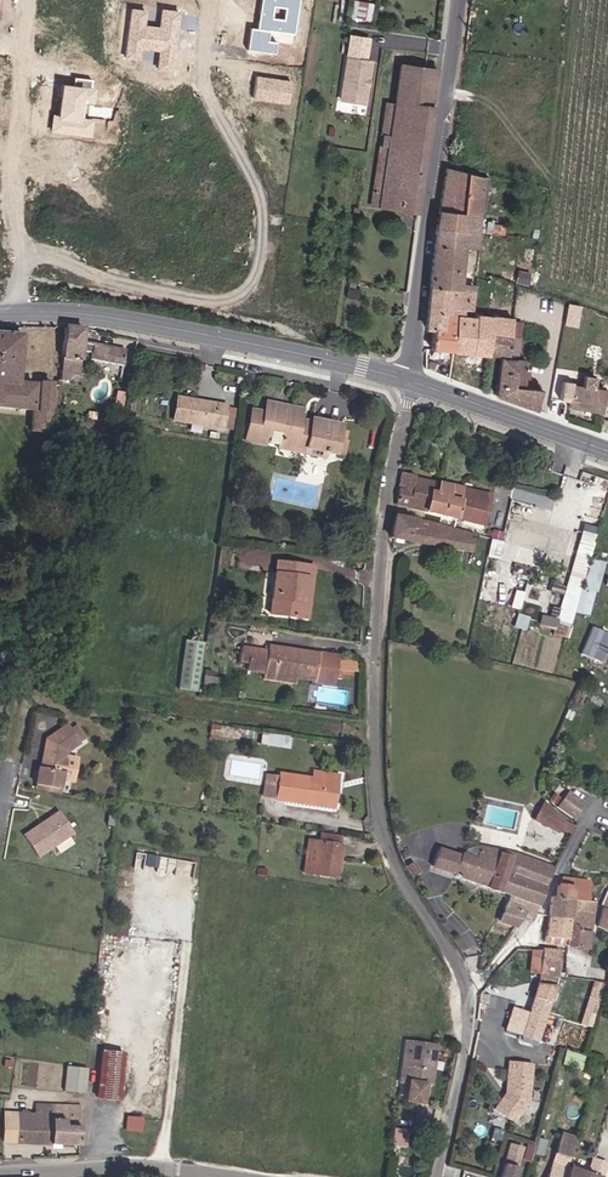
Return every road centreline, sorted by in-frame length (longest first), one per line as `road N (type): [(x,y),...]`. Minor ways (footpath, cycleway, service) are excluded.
road 1 (residential): [(410,381),(385,521),(376,731),(386,841),(471,992),(437,1176)]
road 2 (residential): [(205,0),(202,83),(266,205),(255,283),(222,301),(92,273),(62,253),(38,250)]
road 3 (secondary): [(17,312),(122,318),(410,381)]
road 4 (residential): [(410,381),(458,0)]
road 5 (residential): [(18,251),(10,181),(23,0)]
road 6 (tertiary): [(0,1172),(145,1167),(225,1176)]
road 7 (secondary): [(410,381),(607,451)]

